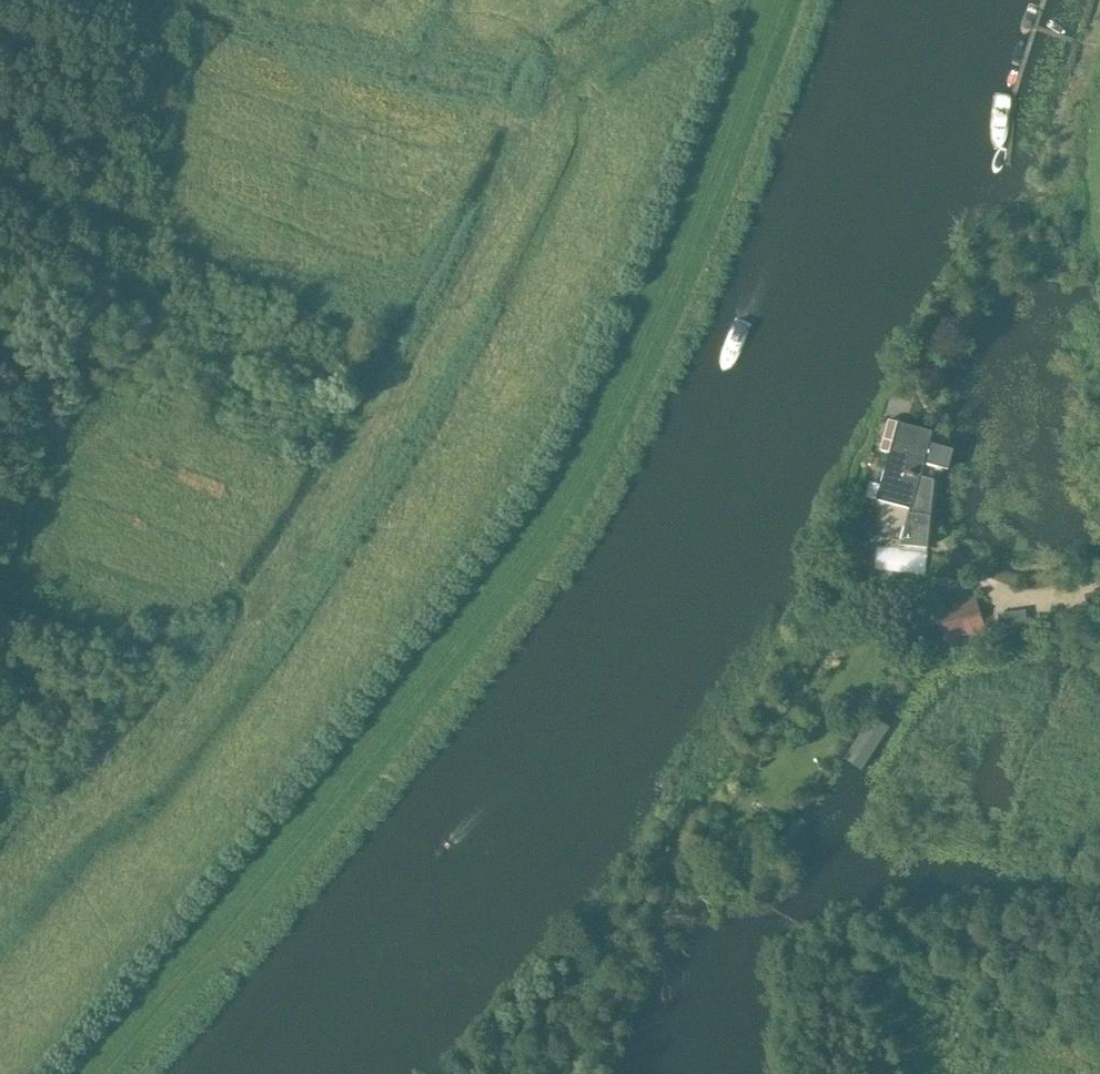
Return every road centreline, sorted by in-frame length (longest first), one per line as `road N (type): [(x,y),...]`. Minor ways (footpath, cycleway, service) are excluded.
road 1 (track): [(0,904),(76,819),(168,751),(442,338),(540,150),(567,70),(524,20),(358,7),(300,19),(242,0)]

